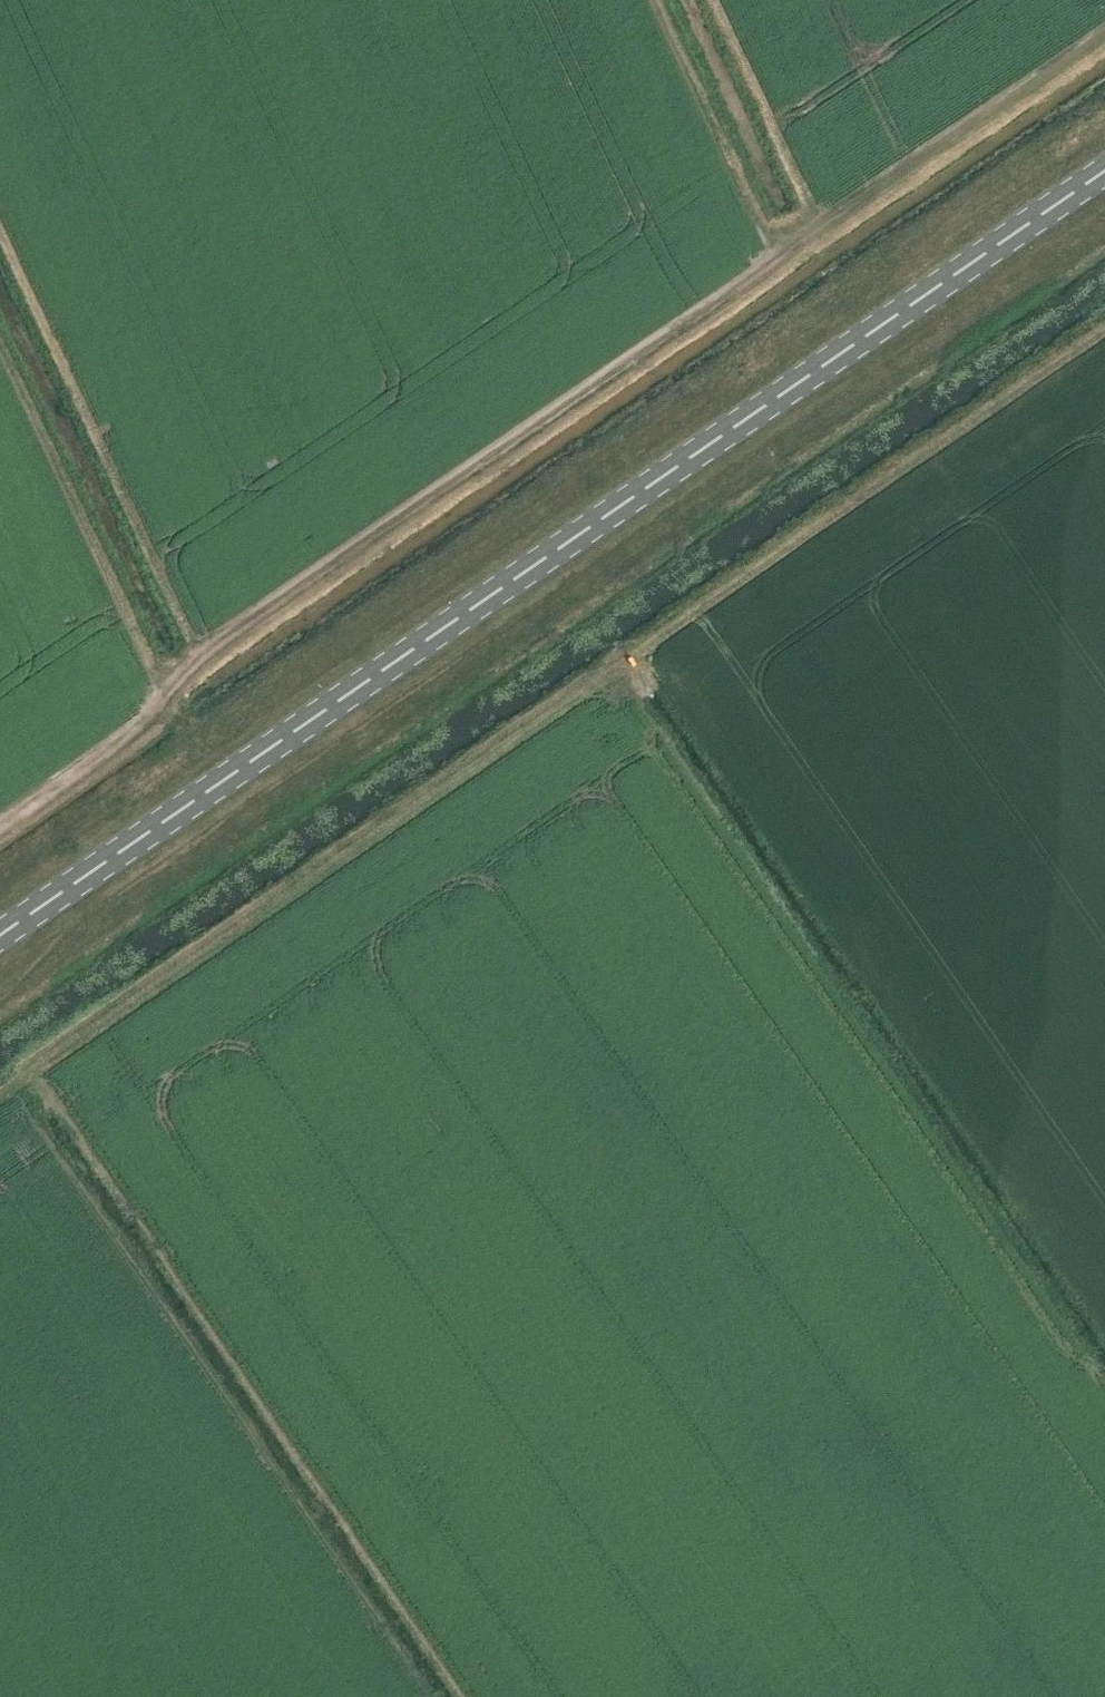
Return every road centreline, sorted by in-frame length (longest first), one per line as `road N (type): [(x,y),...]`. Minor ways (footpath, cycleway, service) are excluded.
road 1 (primary): [(0,936),(1104,172)]

